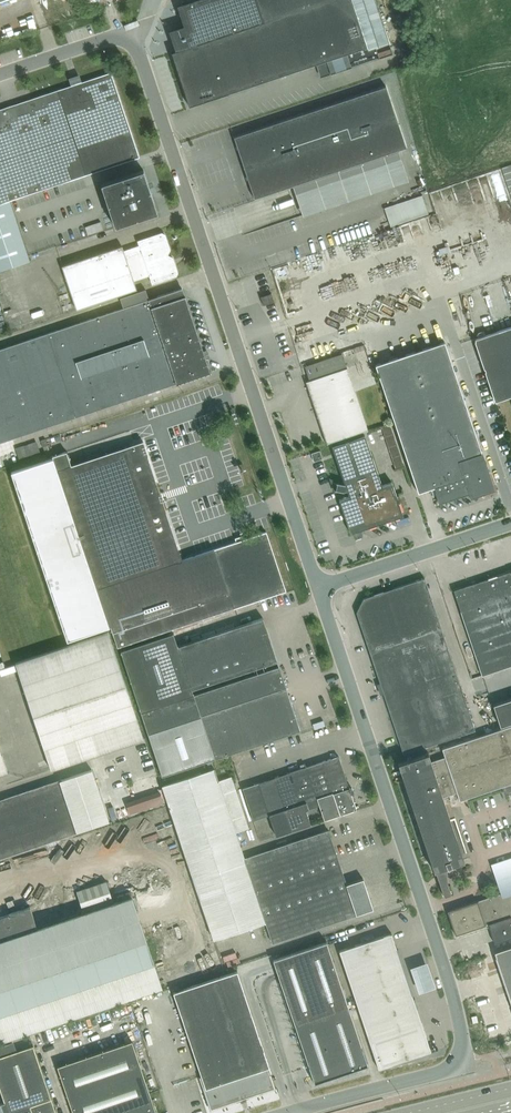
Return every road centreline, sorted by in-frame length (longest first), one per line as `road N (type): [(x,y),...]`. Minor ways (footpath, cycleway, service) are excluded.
road 1 (unclassified): [(288,1112),(440,1072),(463,1053),(446,972),(318,588)]
road 2 (unclassified): [(318,588),(132,30)]
road 3 (unclassified): [(318,588),(510,523)]
road 4 (unclassified): [(0,74),(132,30)]

